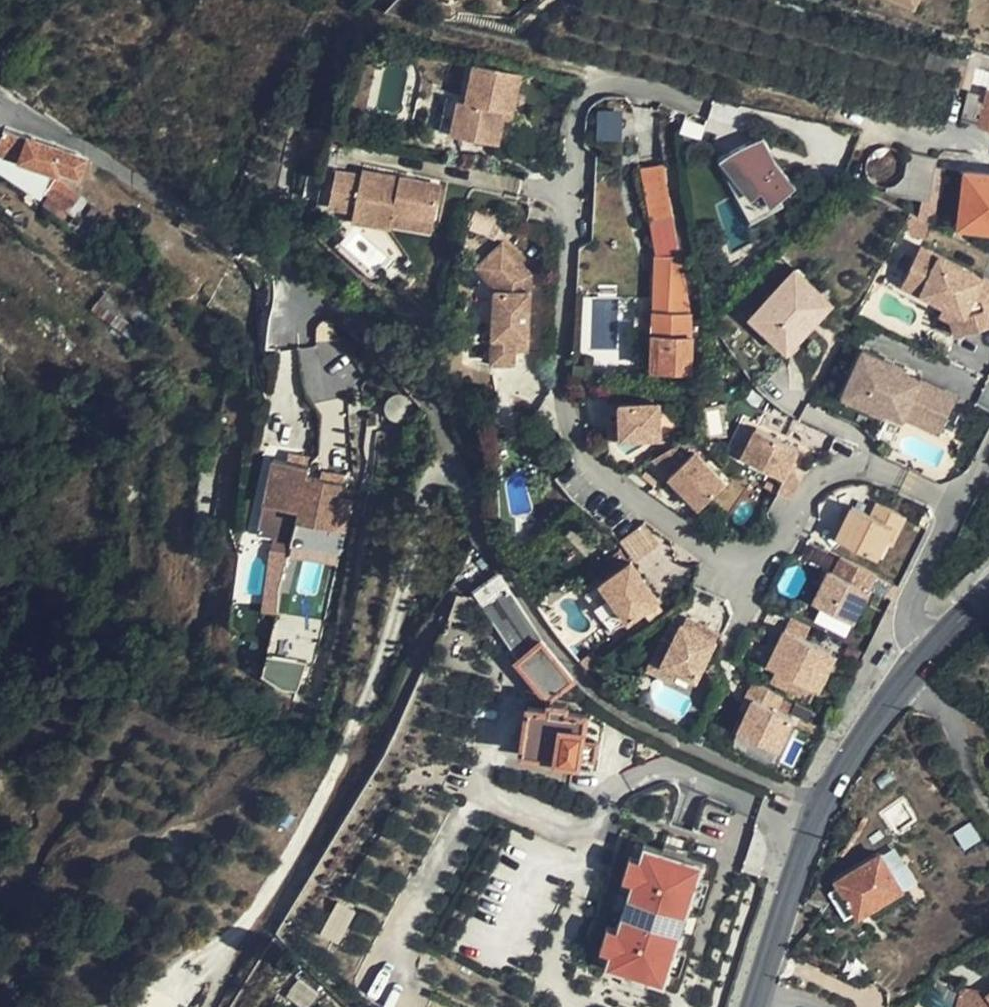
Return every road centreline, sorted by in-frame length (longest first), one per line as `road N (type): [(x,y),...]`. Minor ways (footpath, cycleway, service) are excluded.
road 1 (residential): [(820,803),(699,752),(602,696),(489,549),(427,399),(342,315),(110,159),(0,101)]
road 2 (residential): [(962,504),(857,463),(822,472),(772,540),(730,554),(685,537),(588,464),(561,397),(580,111),(589,96),(621,85),(701,105)]
road 3 (tertiary): [(752,1006),(820,803)]
road 4 (tertiary): [(820,803),(870,722),(930,657)]
road 5 (residential): [(930,657),(912,624),(917,590),(962,504)]

